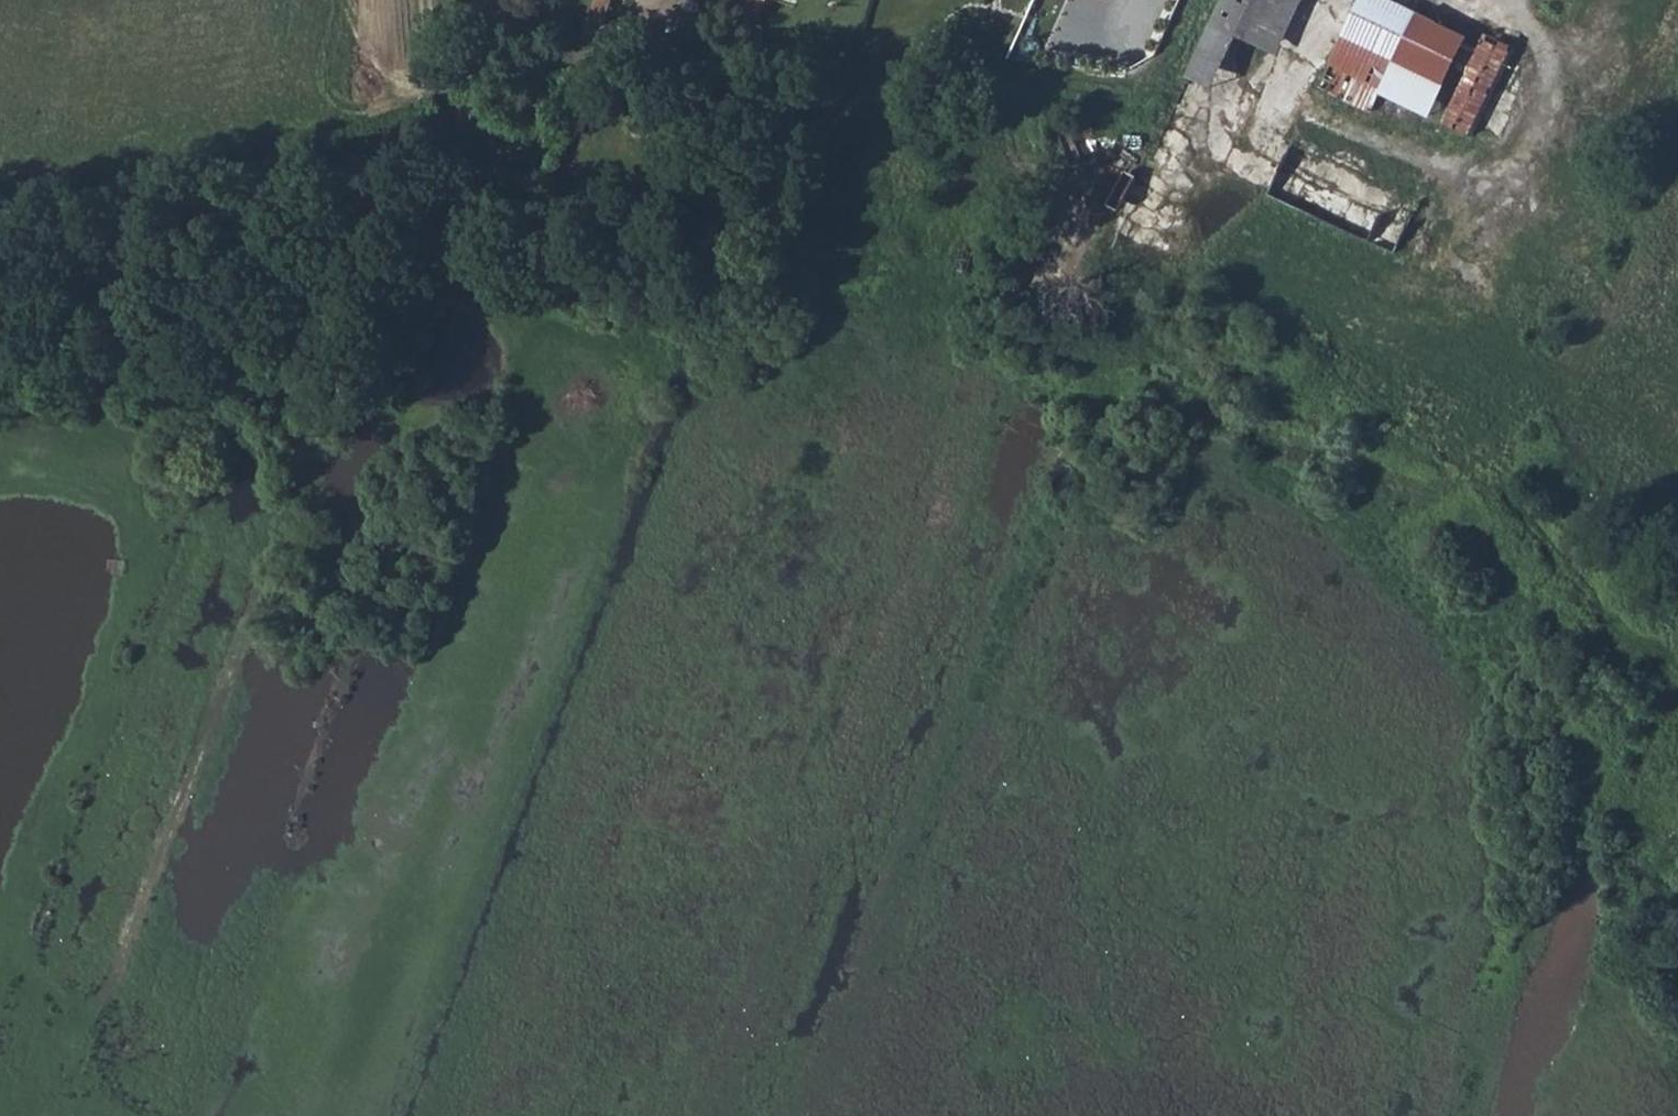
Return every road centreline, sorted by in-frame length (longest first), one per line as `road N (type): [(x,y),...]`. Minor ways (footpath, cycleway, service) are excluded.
road 1 (residential): [(1063,88),(1162,90),(1202,46),(1221,0)]

